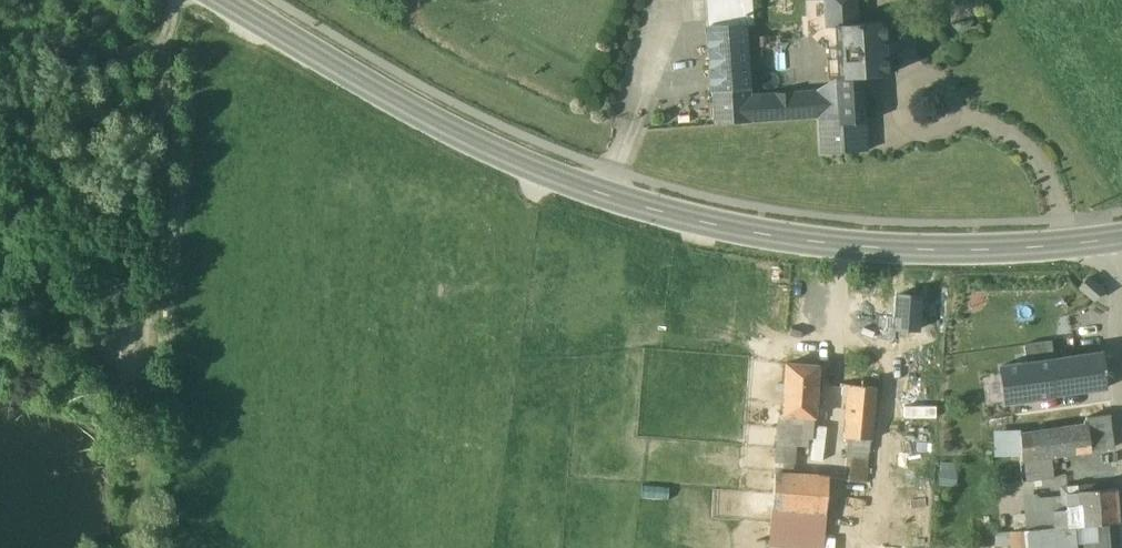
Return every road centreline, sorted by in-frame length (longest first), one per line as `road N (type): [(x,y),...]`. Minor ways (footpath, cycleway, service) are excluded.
road 1 (tertiary): [(226,0),(506,155),(688,219),(906,249),(1112,240)]
road 2 (track): [(140,406),(177,0)]
road 3 (residential): [(1112,240),(1121,376)]

